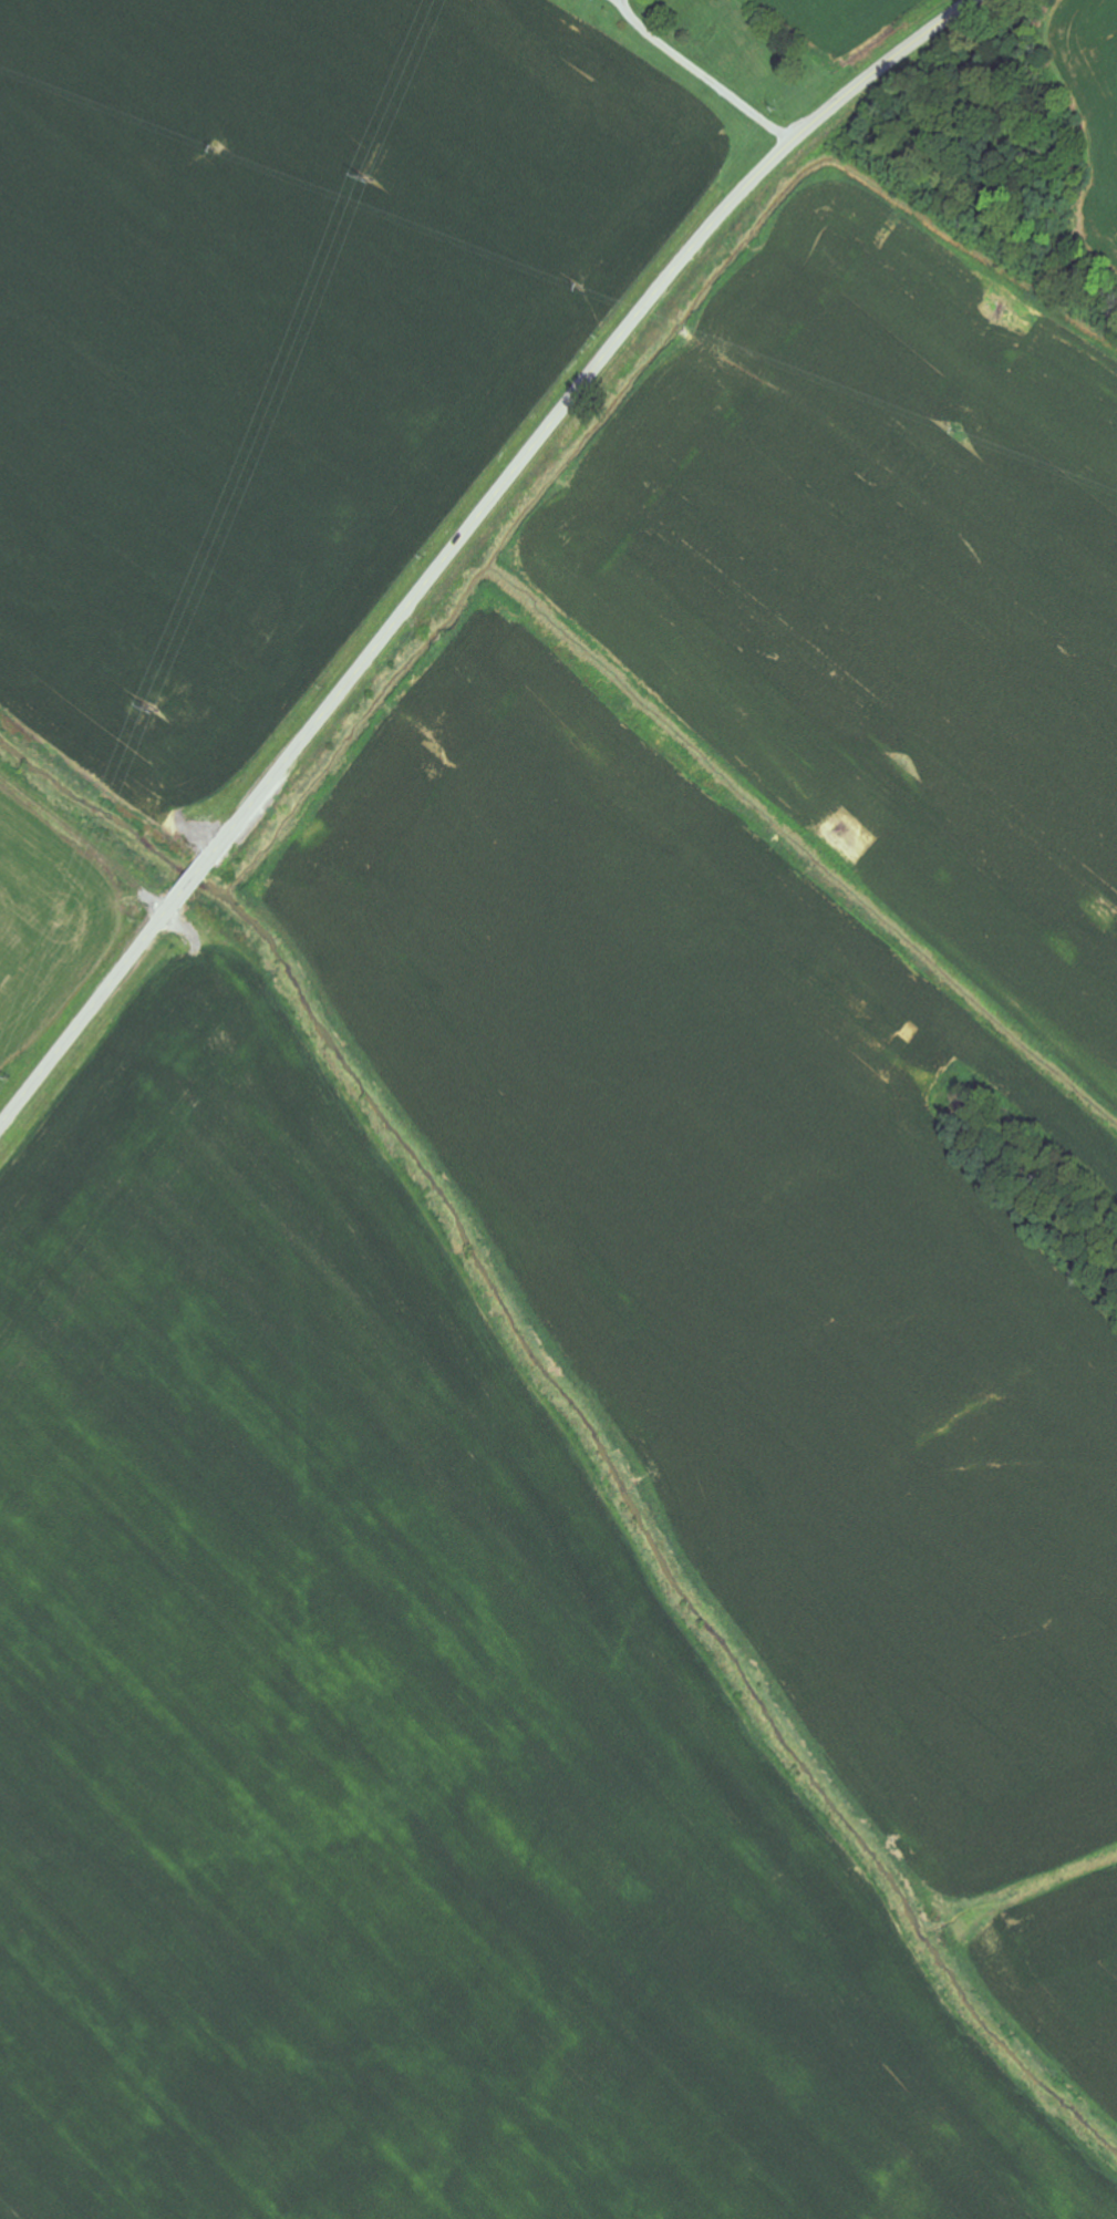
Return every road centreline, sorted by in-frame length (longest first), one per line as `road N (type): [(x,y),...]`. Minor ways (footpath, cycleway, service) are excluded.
road 1 (secondary): [(0,1127),(684,258),(784,149),(974,0)]
road 2 (residential): [(185,891),(0,747)]

